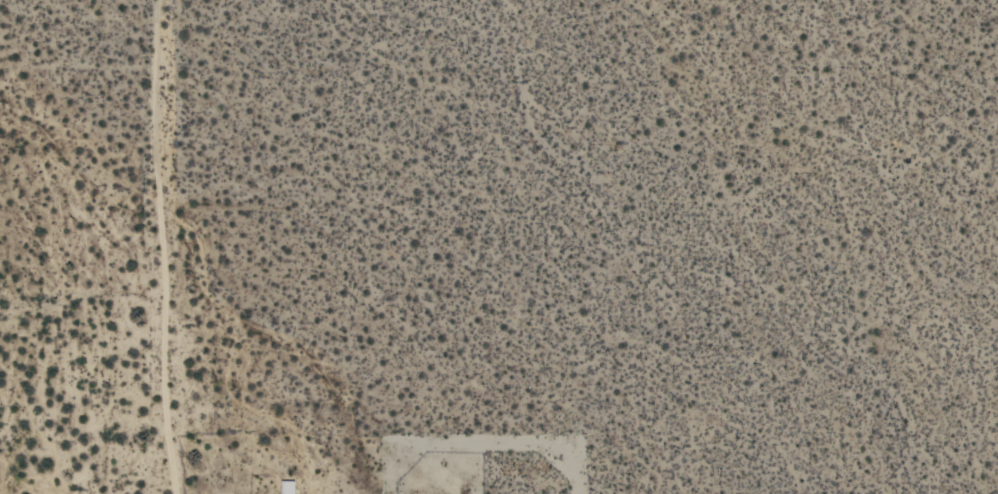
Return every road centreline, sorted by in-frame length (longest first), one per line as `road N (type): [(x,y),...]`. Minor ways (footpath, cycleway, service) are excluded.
road 1 (residential): [(160,0),(167,418),(178,493)]

